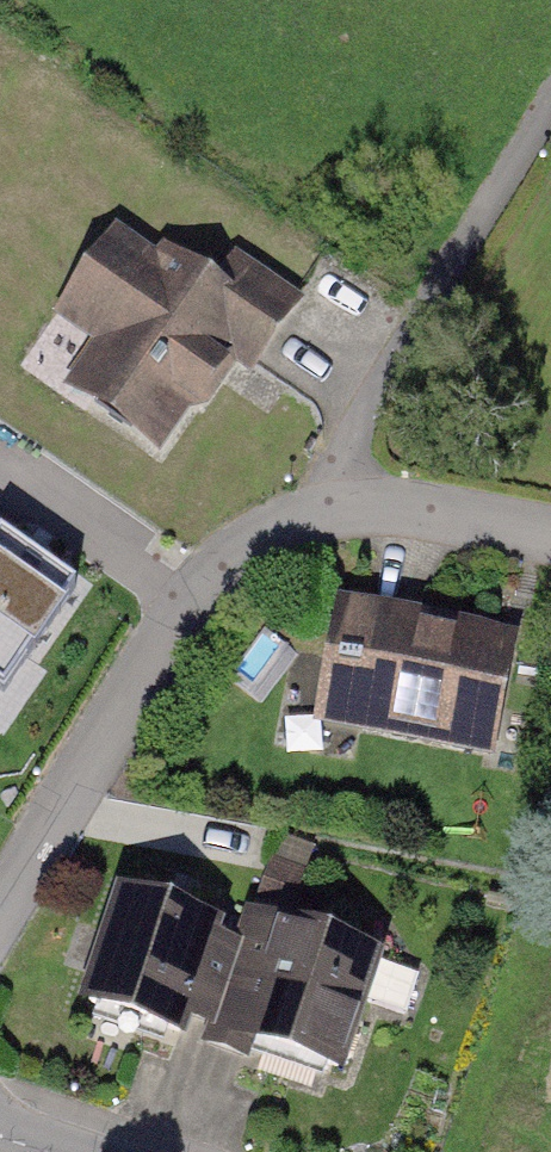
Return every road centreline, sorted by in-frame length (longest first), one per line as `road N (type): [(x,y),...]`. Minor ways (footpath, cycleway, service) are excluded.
road 1 (residential): [(0,912),(225,557),(317,489)]
road 2 (unclassified): [(550,109),(317,489)]
road 3 (residential): [(317,489),(550,535)]

